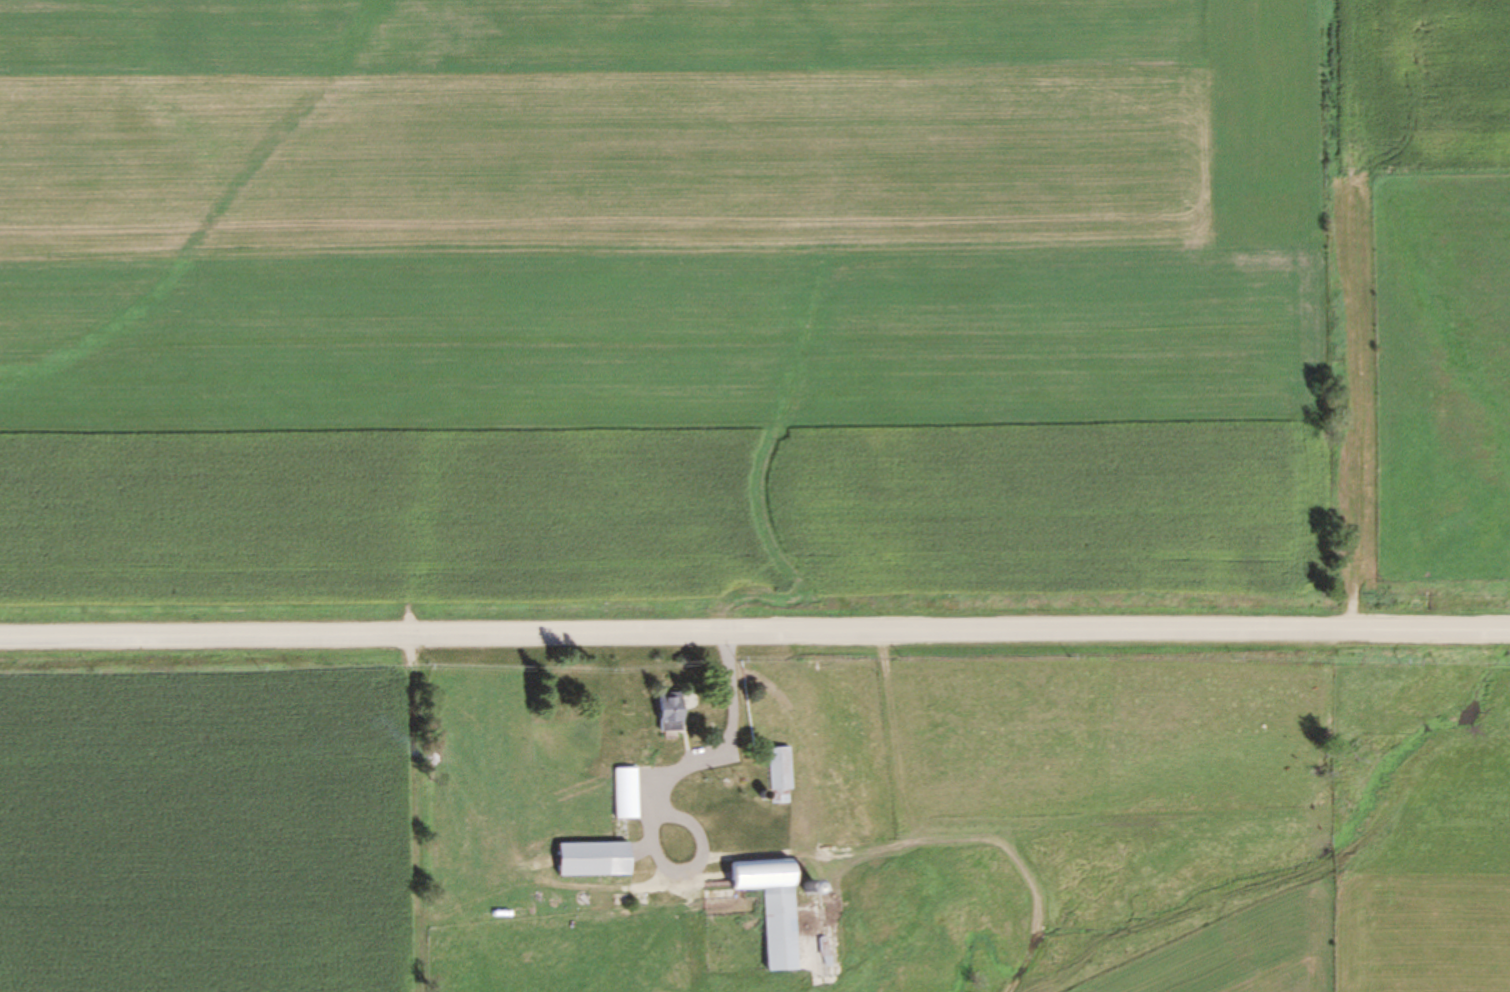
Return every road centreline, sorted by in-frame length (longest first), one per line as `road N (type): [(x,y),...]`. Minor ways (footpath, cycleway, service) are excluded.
road 1 (secondary): [(1509,631),(0,642)]

